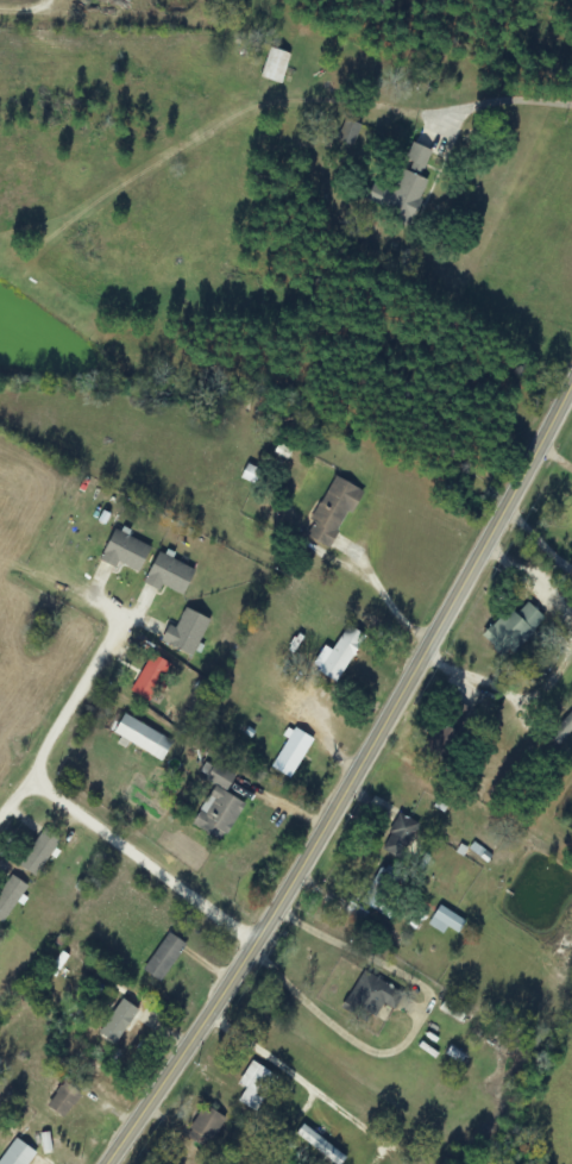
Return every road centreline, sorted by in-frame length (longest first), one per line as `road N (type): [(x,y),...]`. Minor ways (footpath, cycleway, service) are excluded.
road 1 (secondary): [(571,391),(394,713),(111,1163)]
road 2 (residential): [(31,782),(256,944)]
road 3 (residential): [(117,633),(0,824)]

